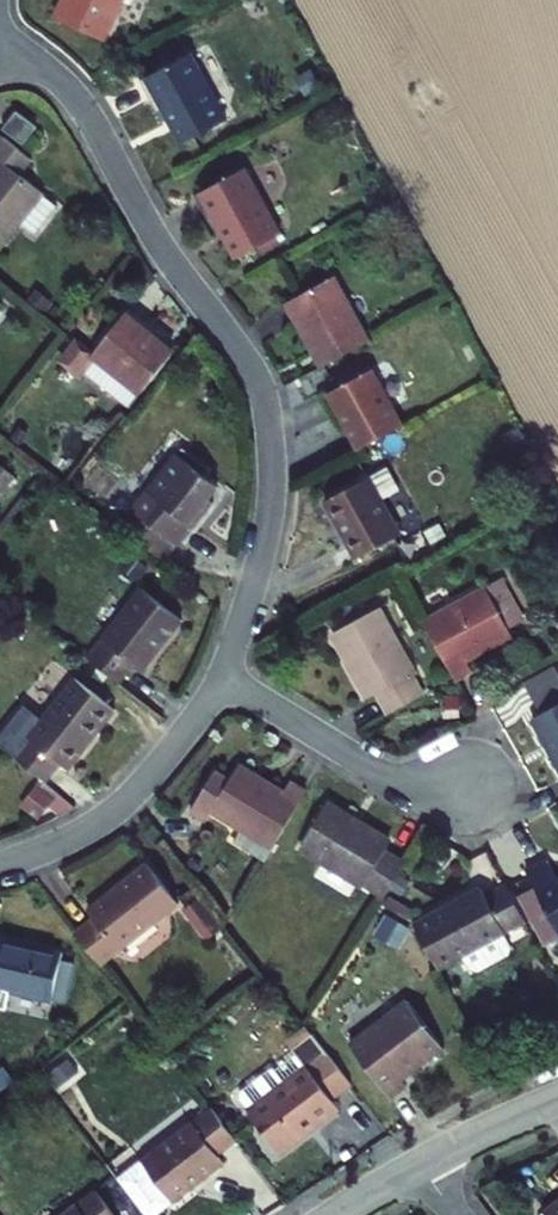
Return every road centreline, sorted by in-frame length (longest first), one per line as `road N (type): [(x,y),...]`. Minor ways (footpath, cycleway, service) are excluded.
road 1 (residential): [(0,44),(76,95),(158,243),(231,336),(261,396),(271,502),(221,678)]
road 2 (residential): [(221,678),(170,754),(119,810),(0,868)]
road 3 (residential): [(462,790),(387,777),(221,678)]
road 4 (residential): [(419,1165),(557,1100)]

